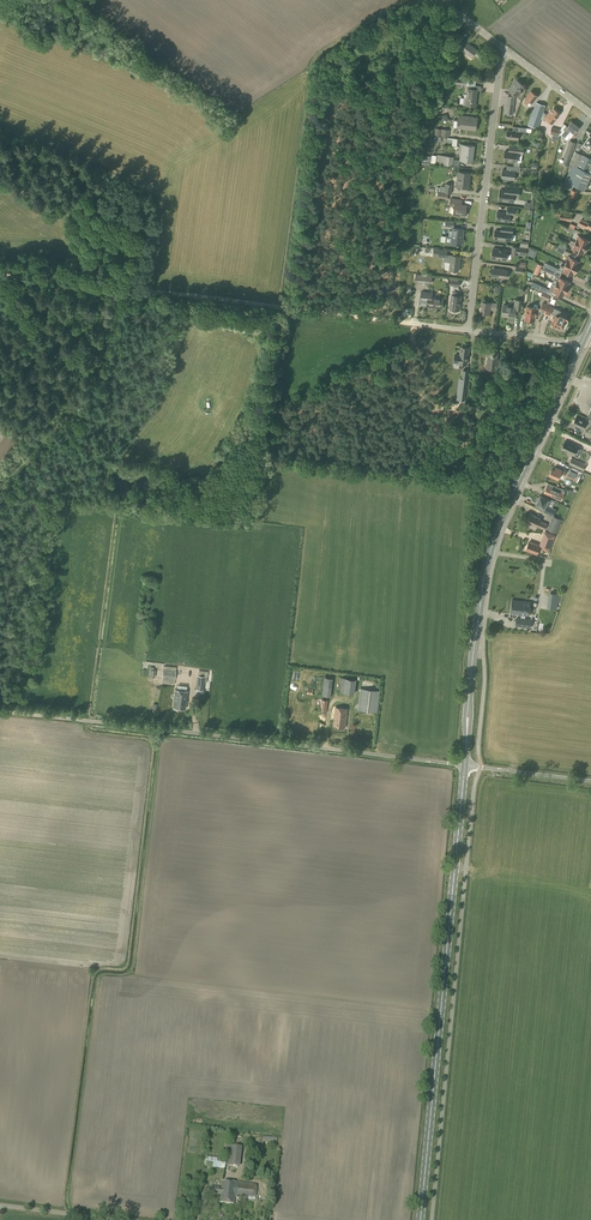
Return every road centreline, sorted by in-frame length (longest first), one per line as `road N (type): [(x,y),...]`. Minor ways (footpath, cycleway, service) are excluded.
road 1 (unclassified): [(465,766),(0,712)]
road 2 (primary): [(420,1219),(465,766)]
road 3 (primary): [(465,766),(490,551),(581,343)]
road 4 (track): [(291,310),(0,273)]
road 5 (residential): [(467,330),(508,51)]
road 6 (track): [(117,289),(99,381),(0,496)]
road 7 (unclassified): [(129,1219),(0,1204)]
road 8 (unclassified): [(590,781),(465,766)]

